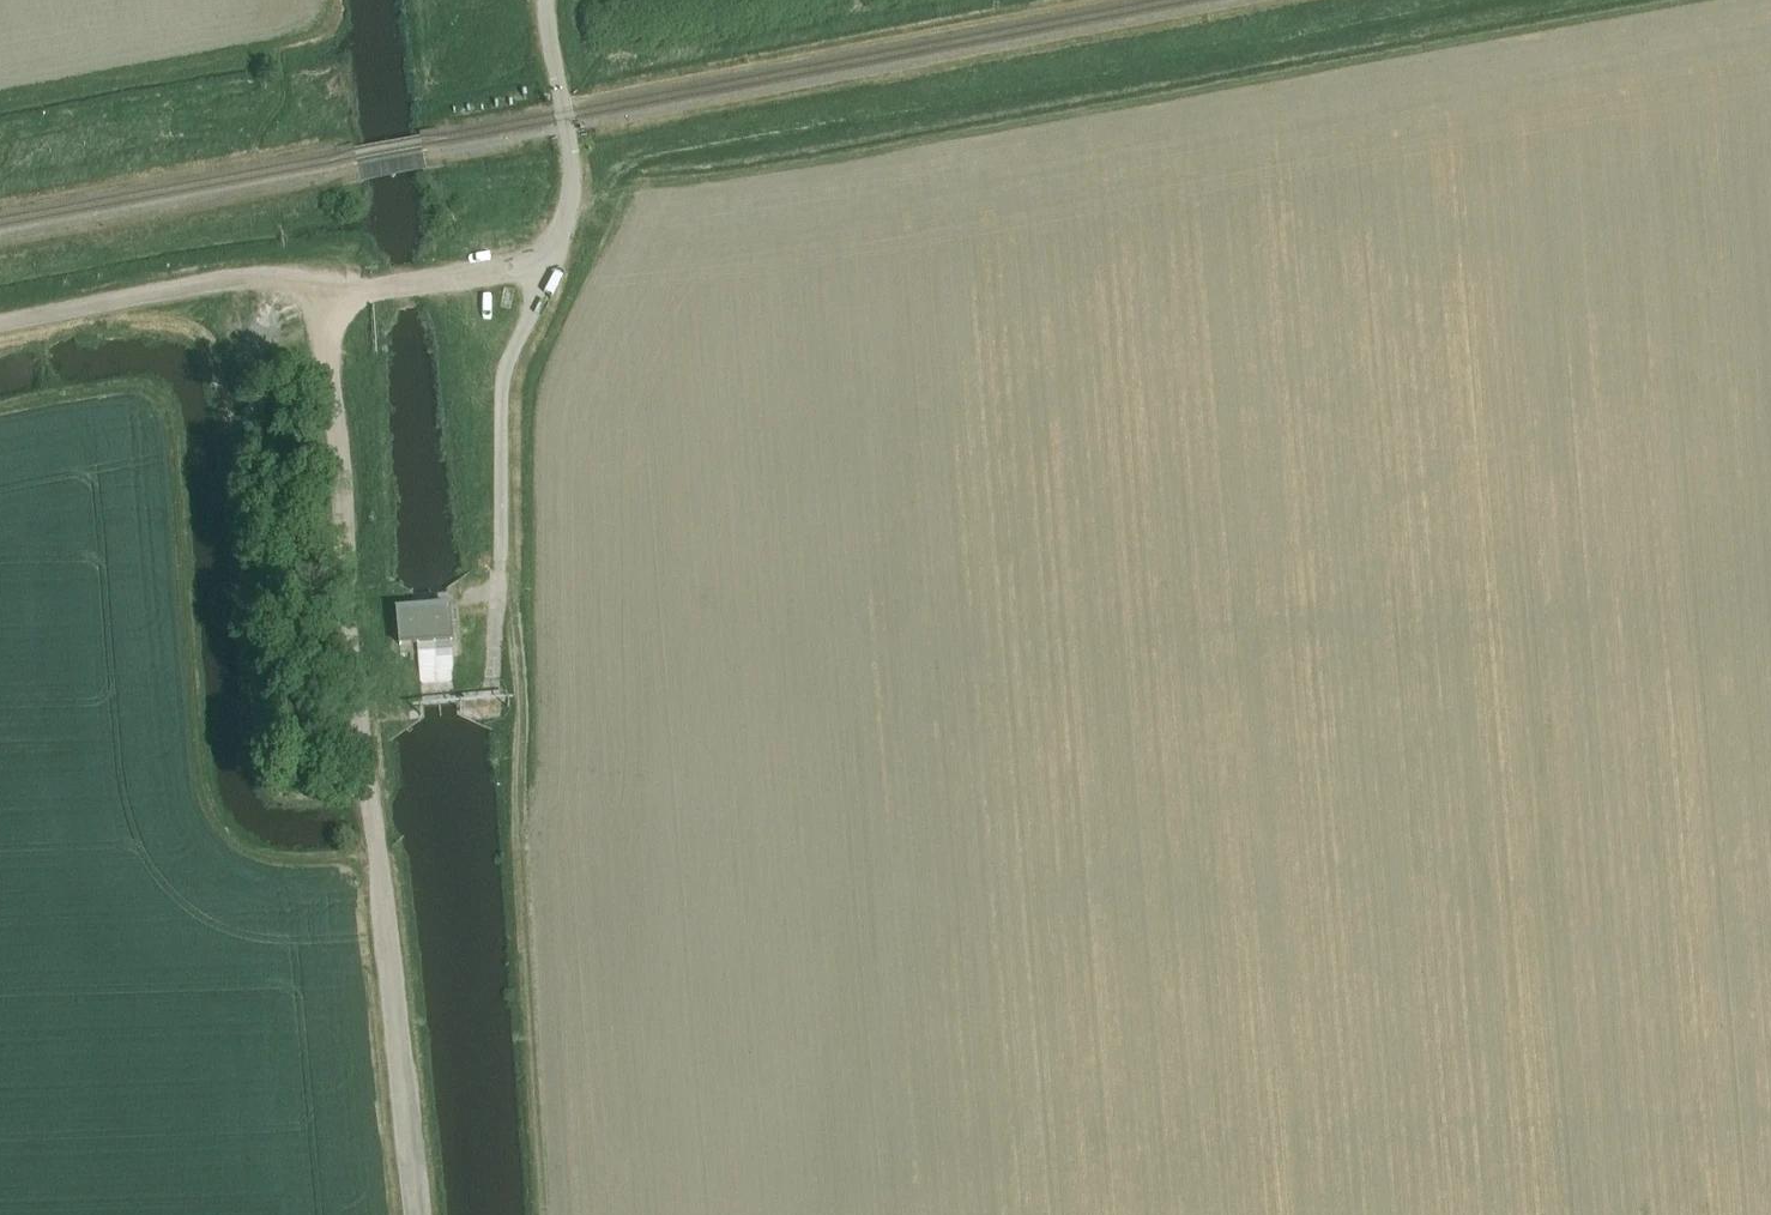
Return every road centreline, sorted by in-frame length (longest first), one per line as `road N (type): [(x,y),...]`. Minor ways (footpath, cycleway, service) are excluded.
road 1 (track): [(0,325),(299,273),(331,299),(343,582),(414,1214)]
road 2 (unclassified): [(331,299),(448,285),(556,254),(577,204),(545,0)]

